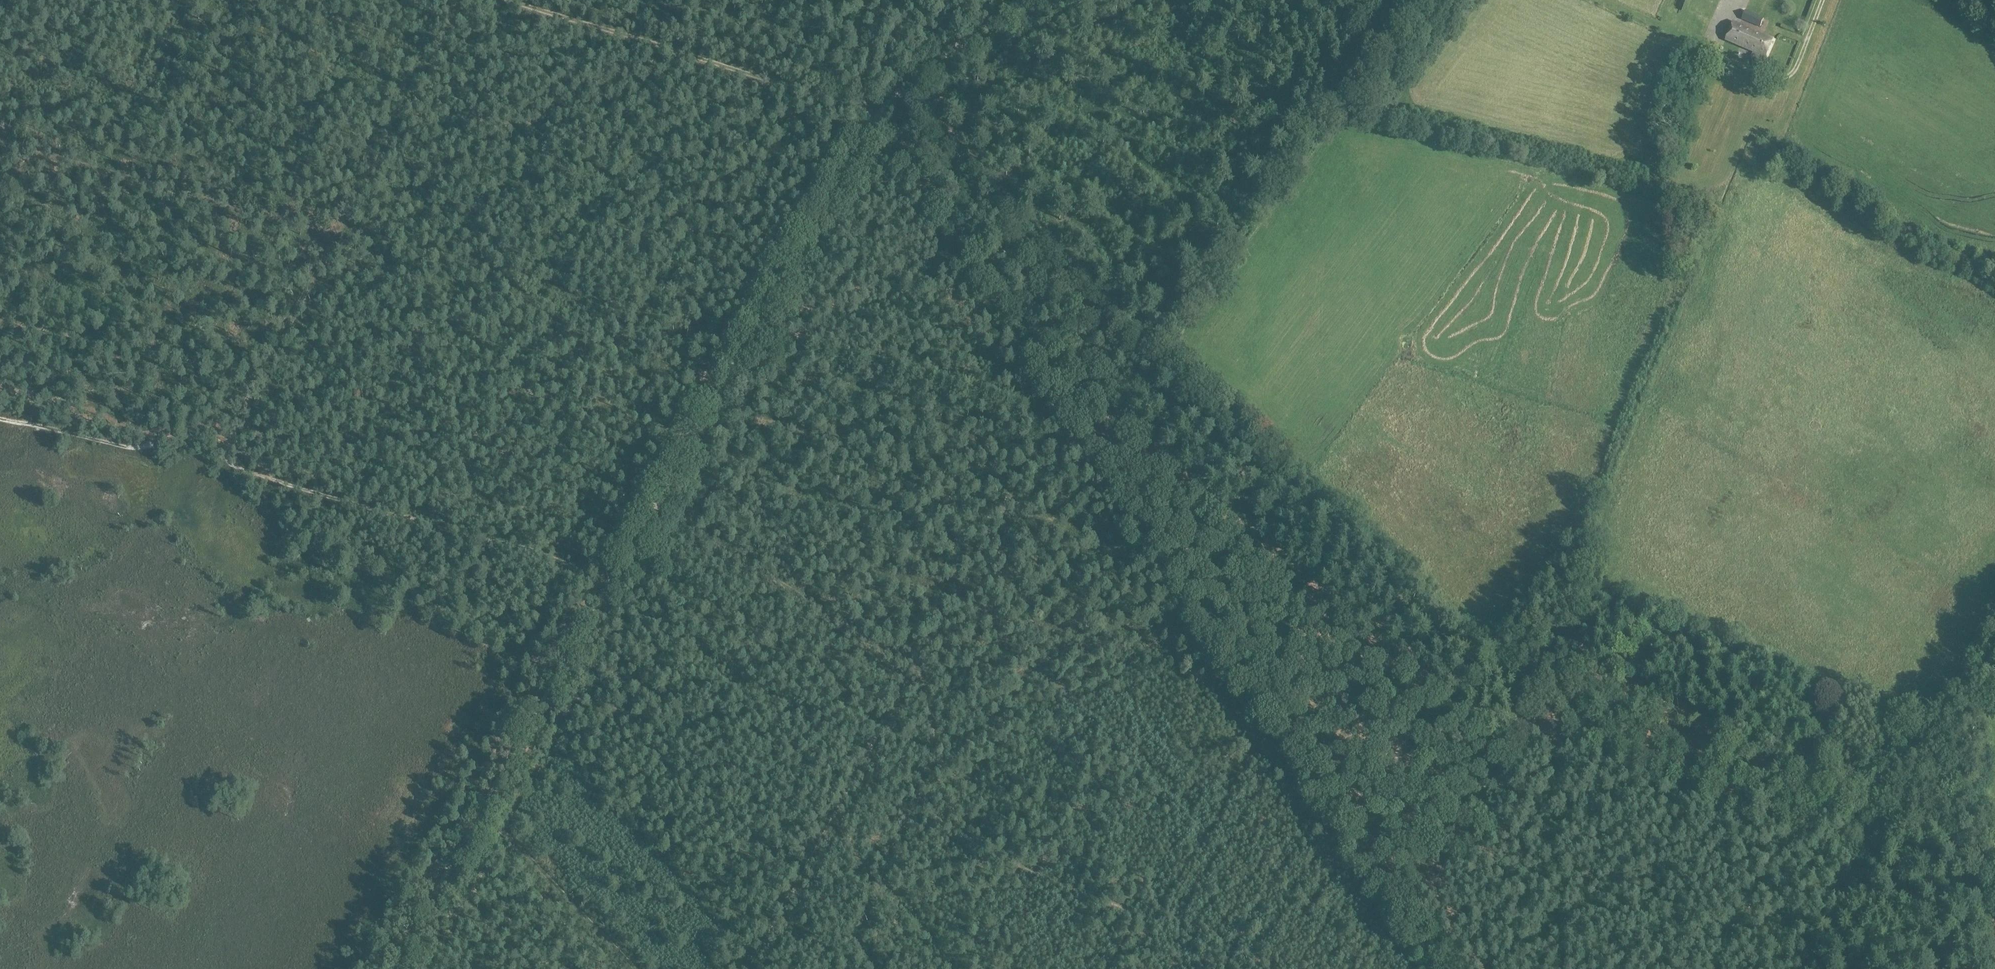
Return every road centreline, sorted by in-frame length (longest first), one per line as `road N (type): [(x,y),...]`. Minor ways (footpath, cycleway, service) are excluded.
road 1 (track): [(1111,968),(1136,912),(974,839),(923,805),(931,718),(915,668),(658,505)]
road 2 (track): [(1436,968),(1062,394)]
road 3 (track): [(0,417),(148,445),(186,427),(221,426),(236,437),(235,463),(618,580)]
road 4 (track): [(749,968),(1062,394)]
road 5 (track): [(882,120),(618,580)]
road 6 (track): [(457,0),(236,437)]
road 7 (track): [(618,580),(399,968)]
road 8 (track): [(520,0),(882,120)]
road 9 (track): [(882,120),(1062,394)]
road 10 (track): [(485,815),(633,968)]
road 11 (track): [(1037,0),(882,120)]

